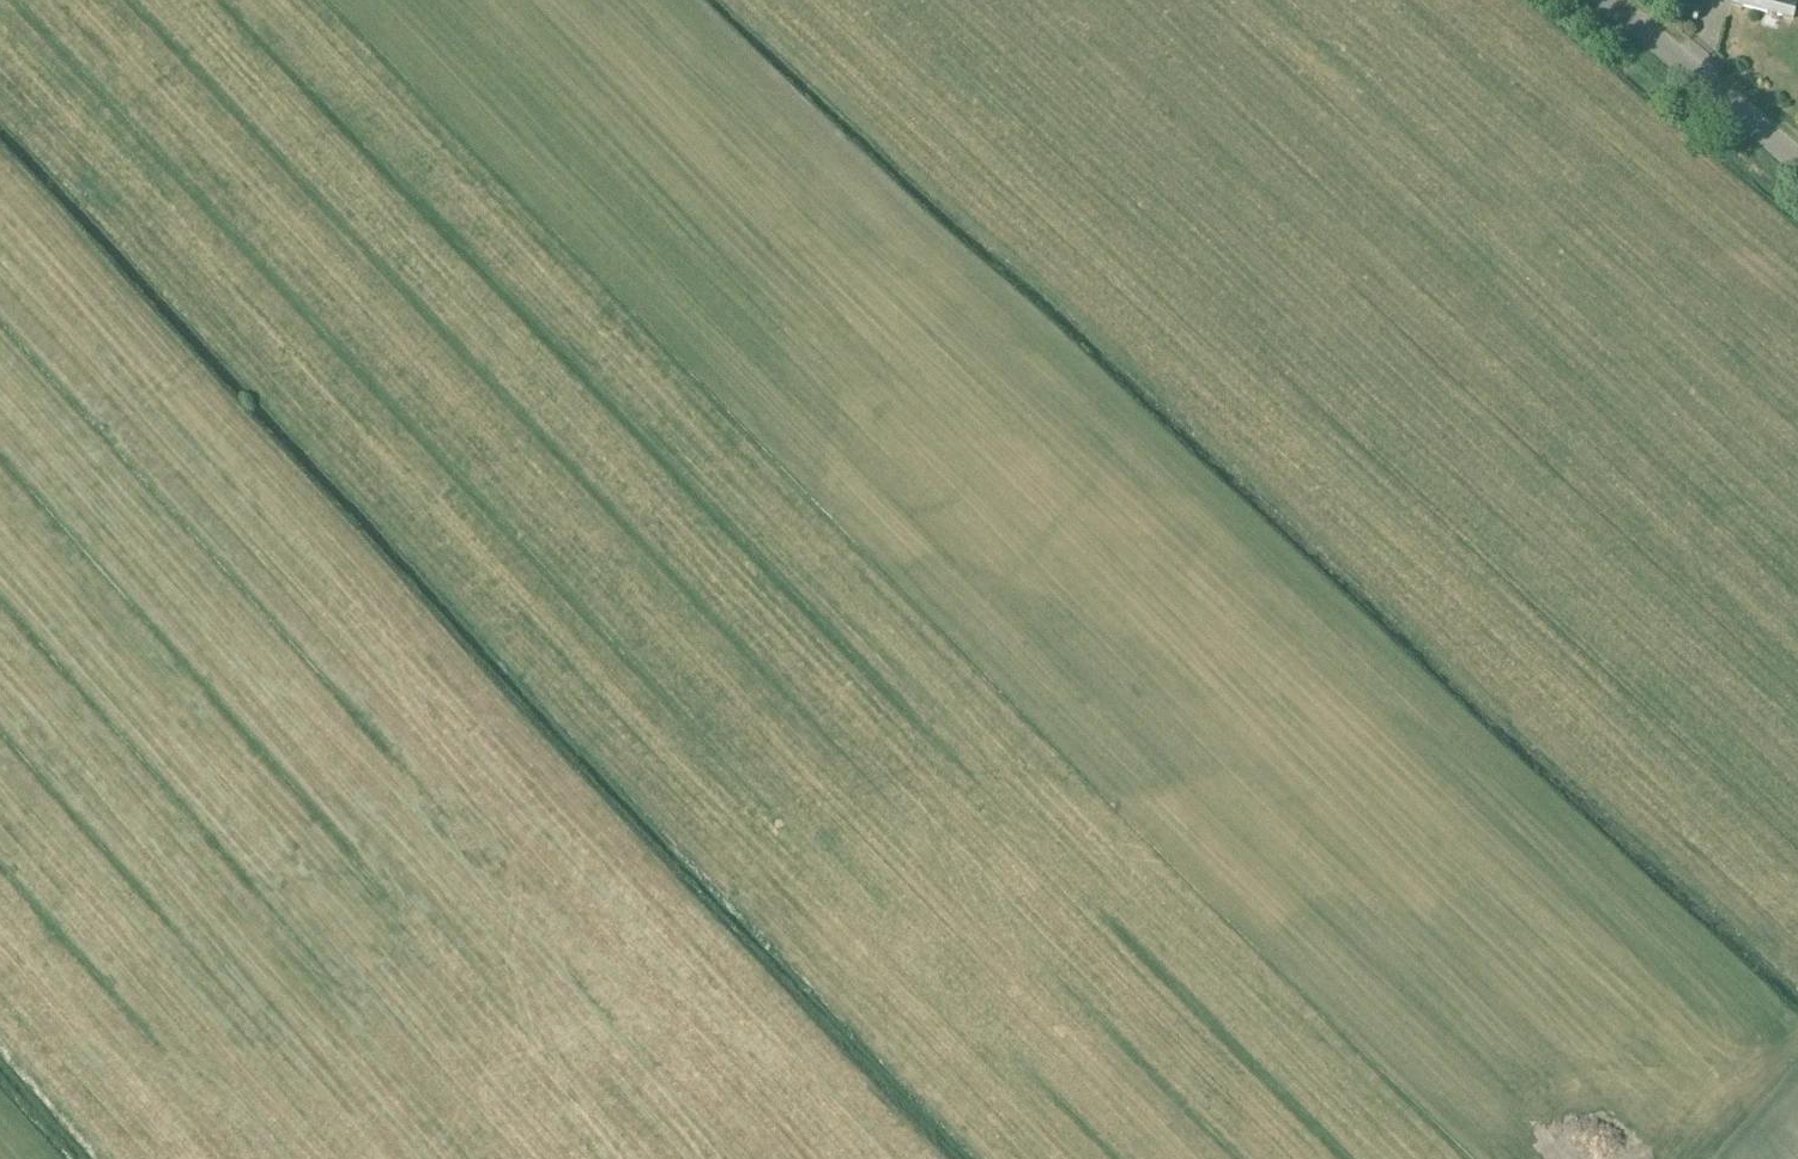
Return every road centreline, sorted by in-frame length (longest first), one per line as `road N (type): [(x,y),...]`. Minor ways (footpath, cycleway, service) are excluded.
road 1 (tertiary): [(1797,160),(1607,0)]

